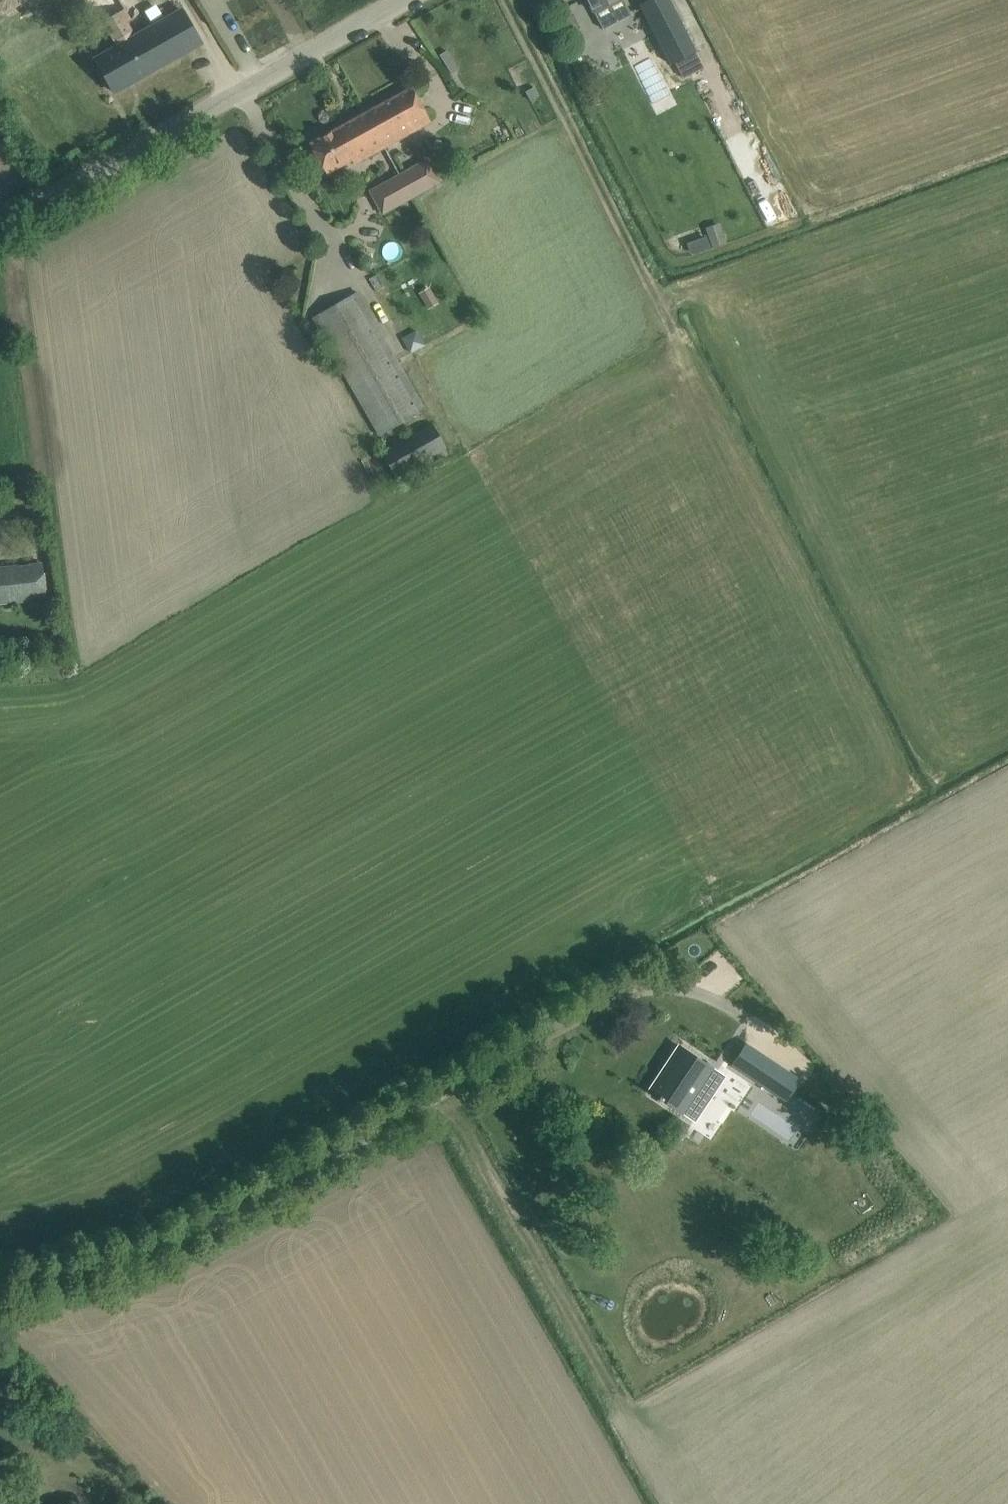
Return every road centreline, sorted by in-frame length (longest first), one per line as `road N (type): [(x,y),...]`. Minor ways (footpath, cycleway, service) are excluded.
road 1 (unclassified): [(0,1274),(102,1268),(241,1210),(455,1090)]
road 2 (unclassified): [(419,0),(0,227)]

